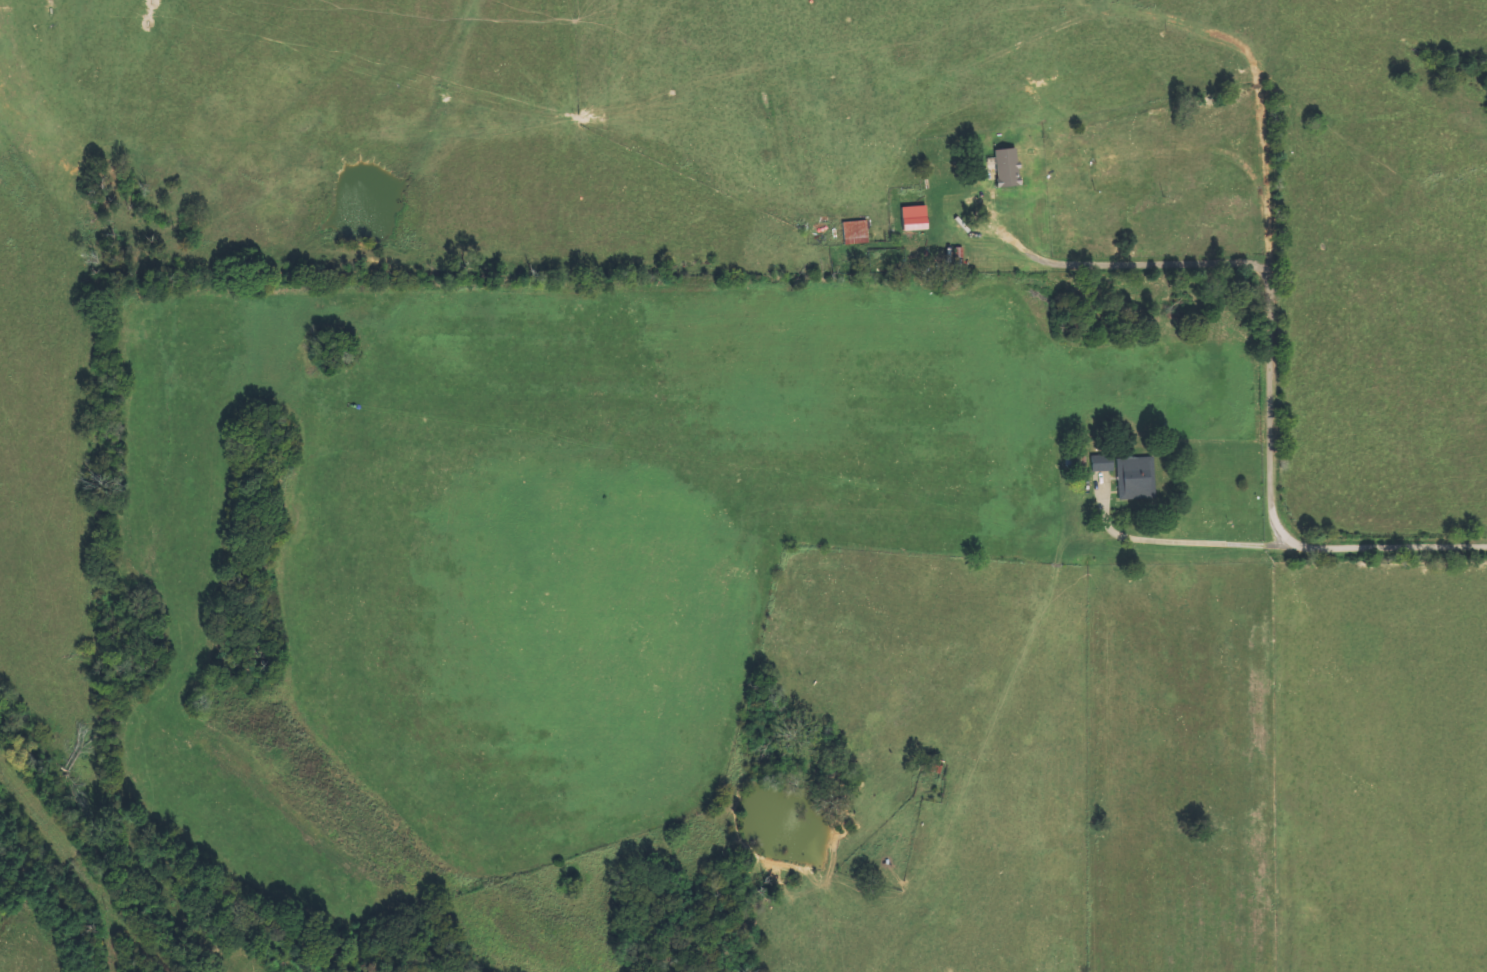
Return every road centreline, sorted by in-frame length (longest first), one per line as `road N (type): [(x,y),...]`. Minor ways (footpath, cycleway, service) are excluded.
road 1 (residential): [(1486,547),(1300,547)]

